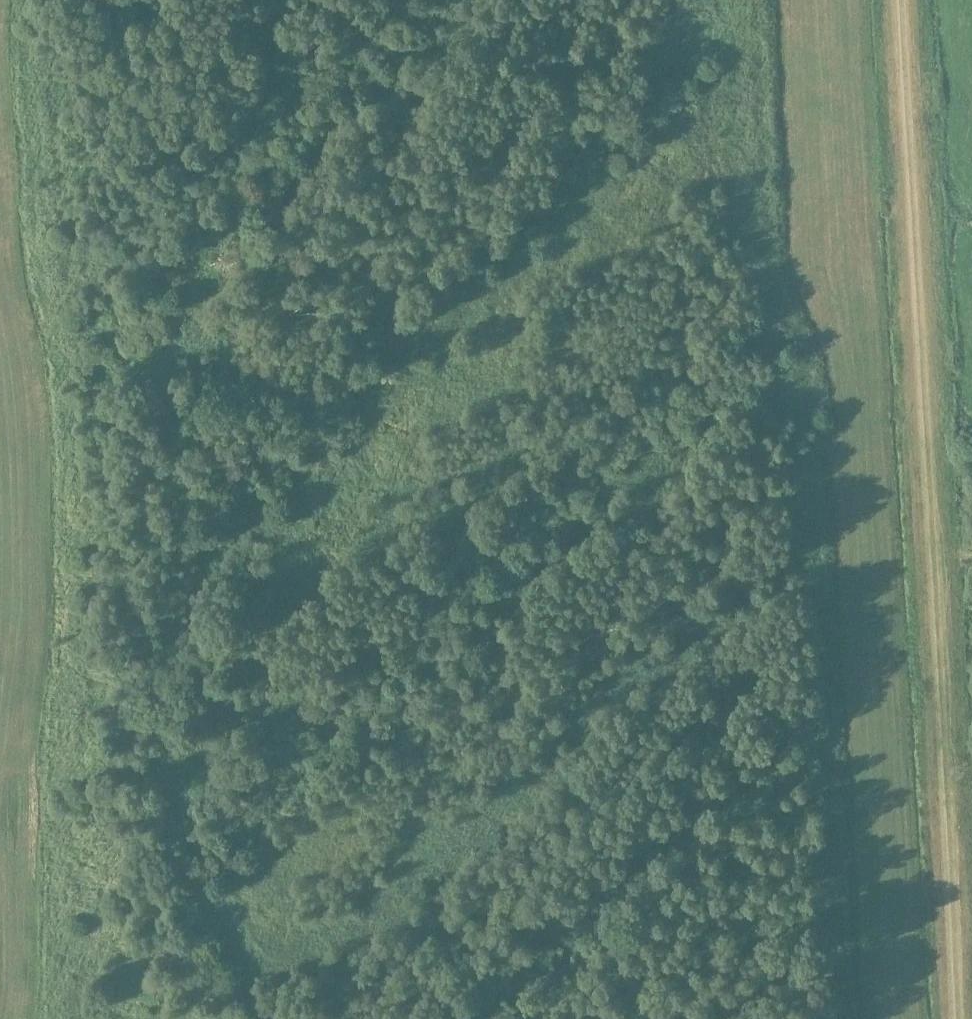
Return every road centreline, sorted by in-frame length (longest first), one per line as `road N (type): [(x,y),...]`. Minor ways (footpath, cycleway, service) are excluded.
road 1 (track): [(958,1018),(900,0)]

